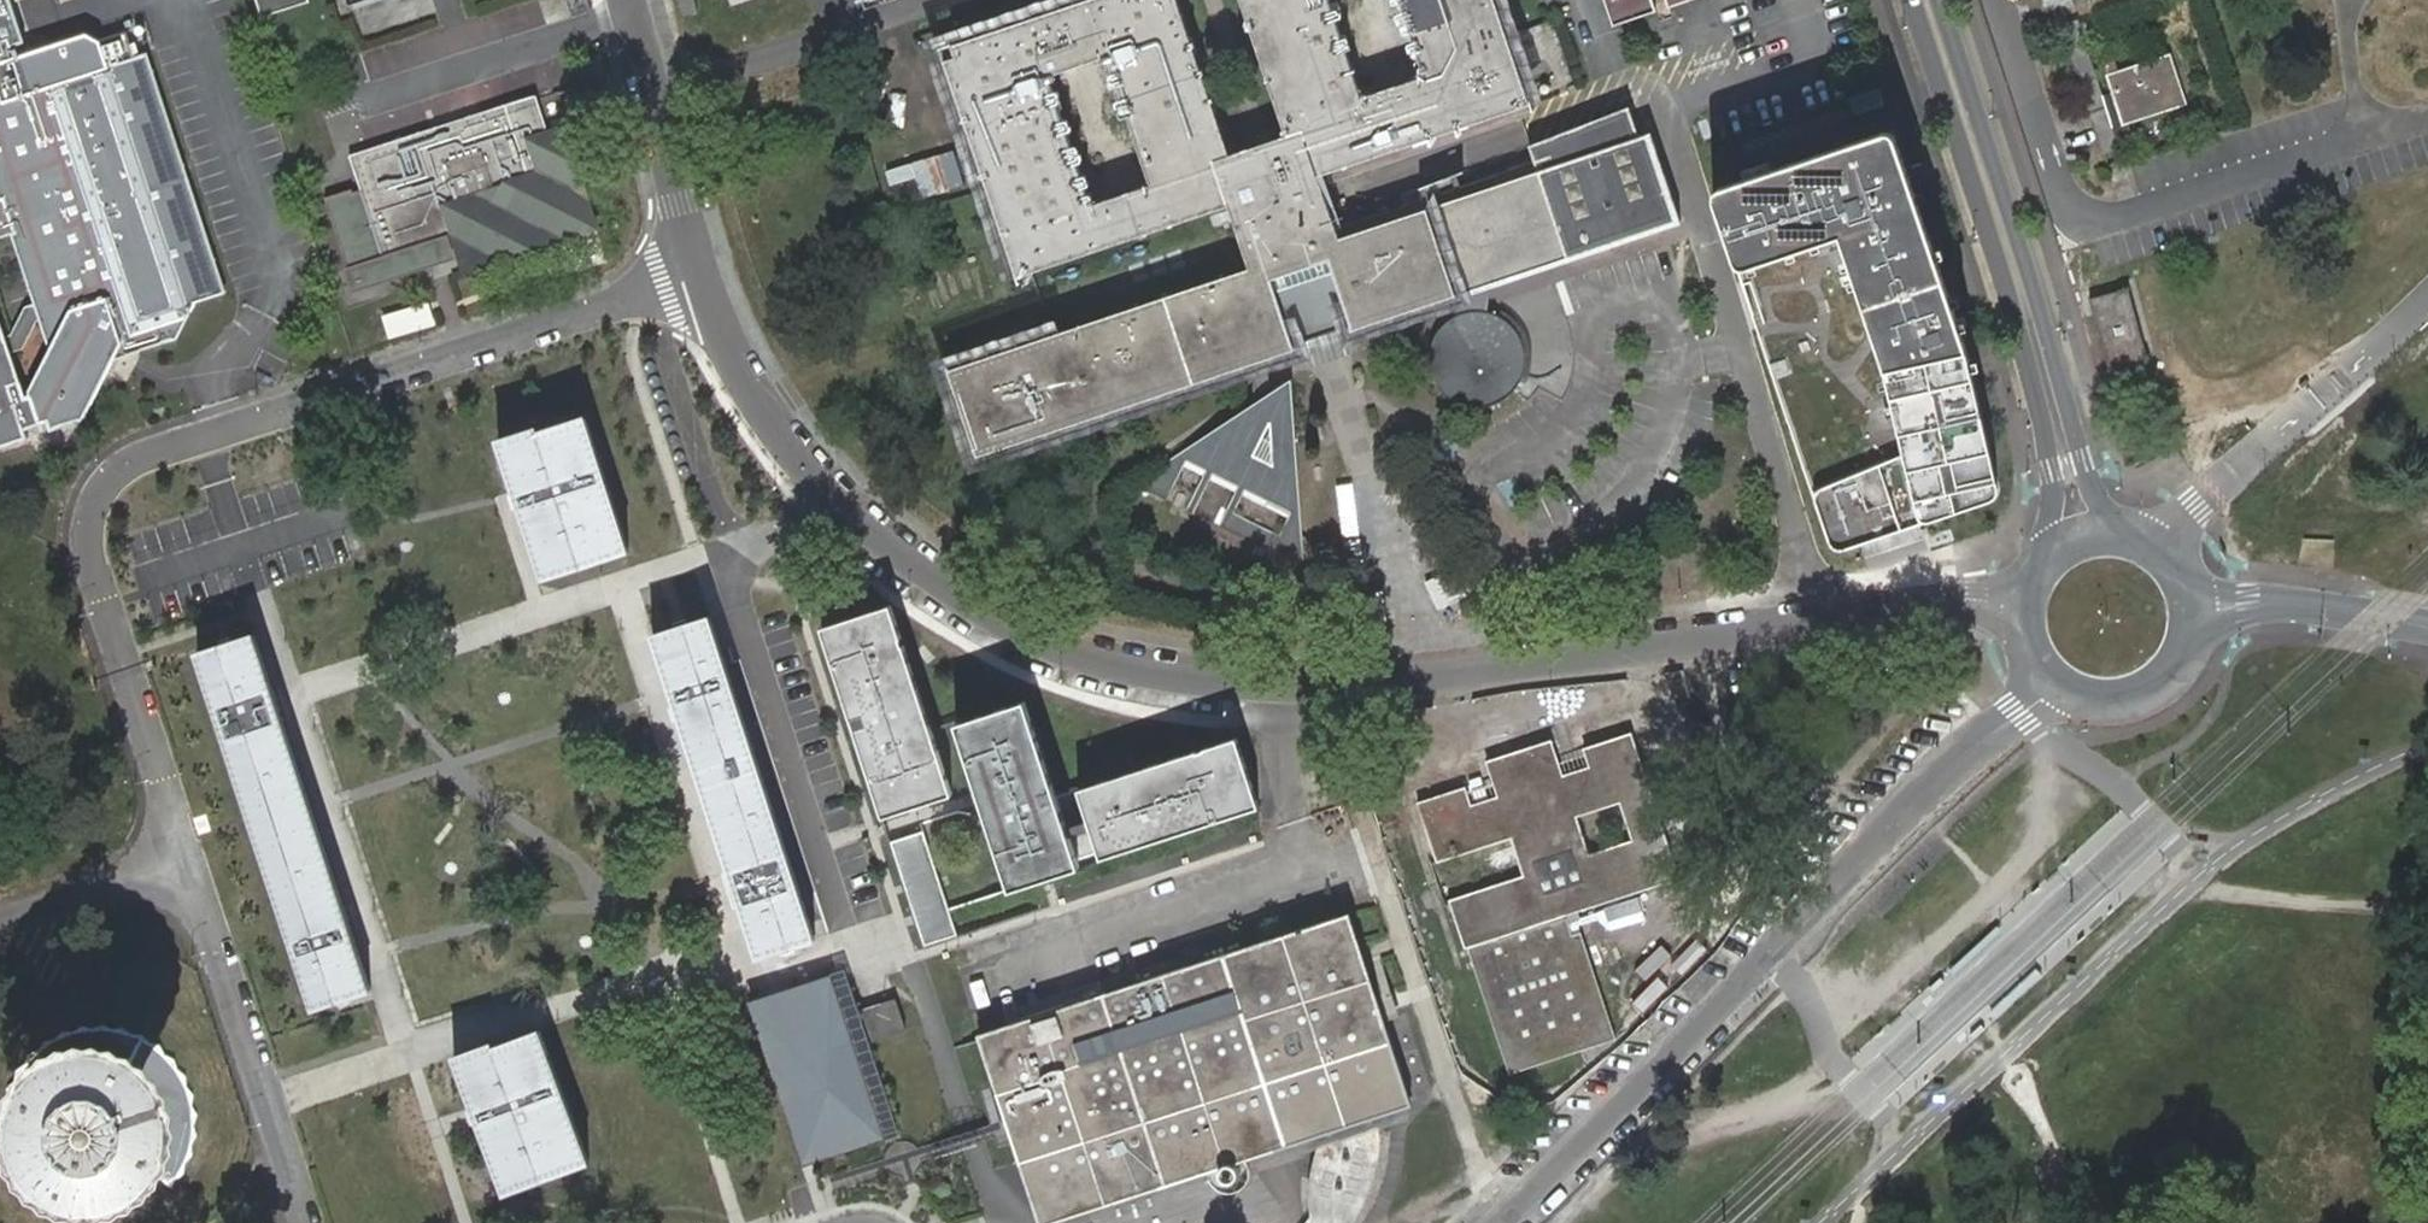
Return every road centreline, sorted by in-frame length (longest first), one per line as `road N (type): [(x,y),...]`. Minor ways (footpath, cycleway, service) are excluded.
road 1 (tertiary): [(709,268),(743,355),(817,464),(901,545),(966,599),(1038,636),(1133,663),(1323,682),(1944,607),(2024,606)]
road 2 (unclassified): [(709,268),(139,457),(103,490),(89,547),(183,859)]
road 3 (unclassified): [(1510,1222),(1926,789),(2056,683)]
road 4 (tertiary): [(1912,0),(2039,405),(2051,507),(2033,578)]
road 5 (tertiary): [(2140,544),(2086,477),(2043,307),(1943,0)]
road 6 (unclassified): [(183,859),(305,1222)]
road 7 (tertiary): [(630,0),(709,268)]
road 8 (tertiary): [(2190,609),(2287,604),(2427,628)]
road 9 (unclassified): [(0,920),(183,859)]
road 10 (tertiary): [(2056,683),(2105,701),(2158,684),(2188,637),(2190,609)]
road 11 (tertiary): [(2140,544),(2090,537),(2048,559),(2033,578)]

